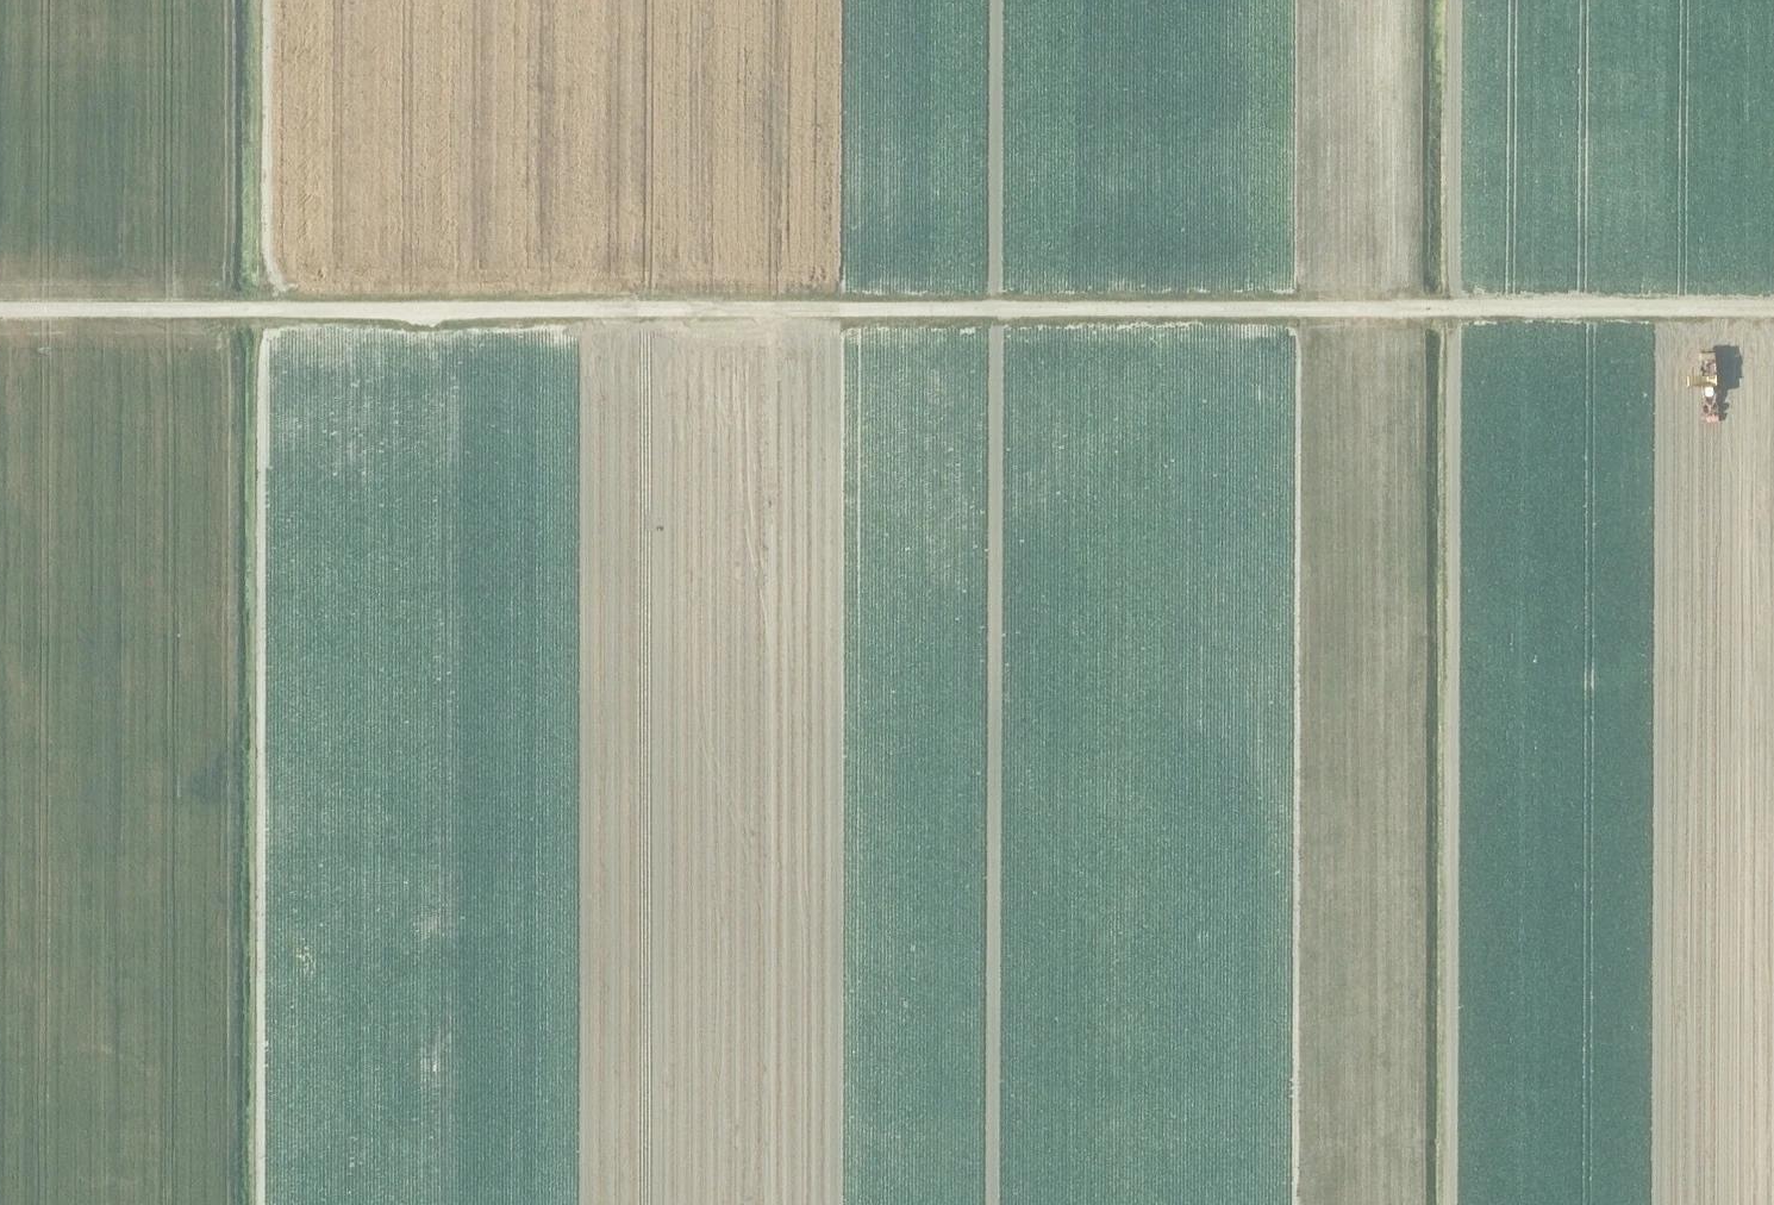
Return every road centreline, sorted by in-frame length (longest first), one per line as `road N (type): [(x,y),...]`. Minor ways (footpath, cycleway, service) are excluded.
road 1 (track): [(1773,315),(0,312)]

